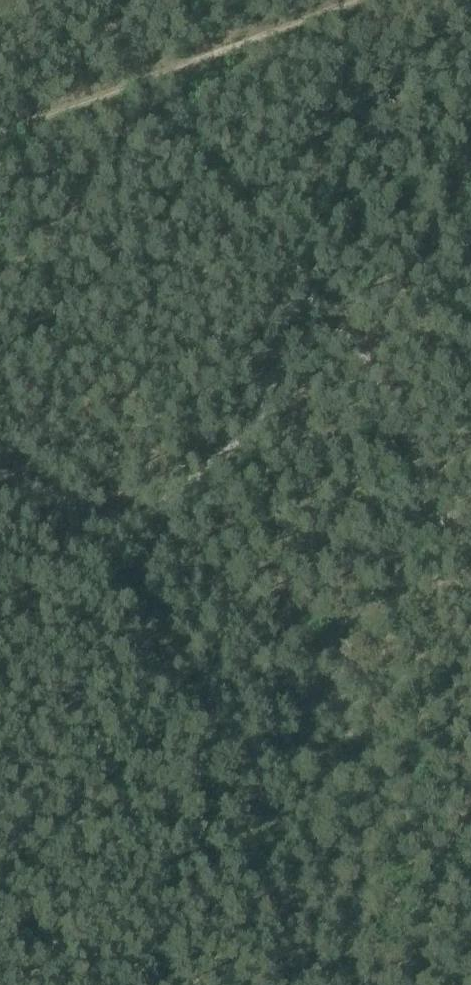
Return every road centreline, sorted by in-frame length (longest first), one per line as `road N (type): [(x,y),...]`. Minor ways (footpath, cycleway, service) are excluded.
road 1 (track): [(349,0),(0,136)]

